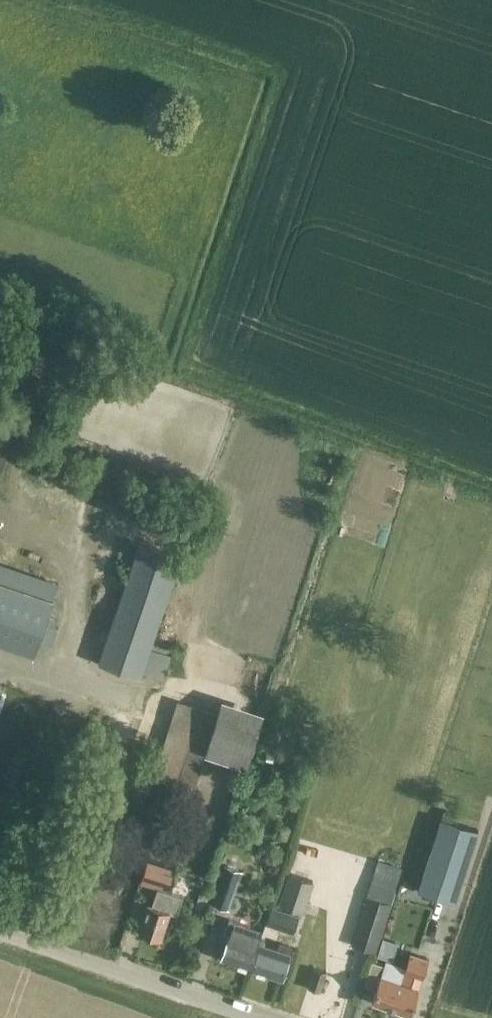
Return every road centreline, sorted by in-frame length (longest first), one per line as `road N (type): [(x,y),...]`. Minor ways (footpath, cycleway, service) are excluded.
road 1 (unclassified): [(258,1017),(0,930)]

